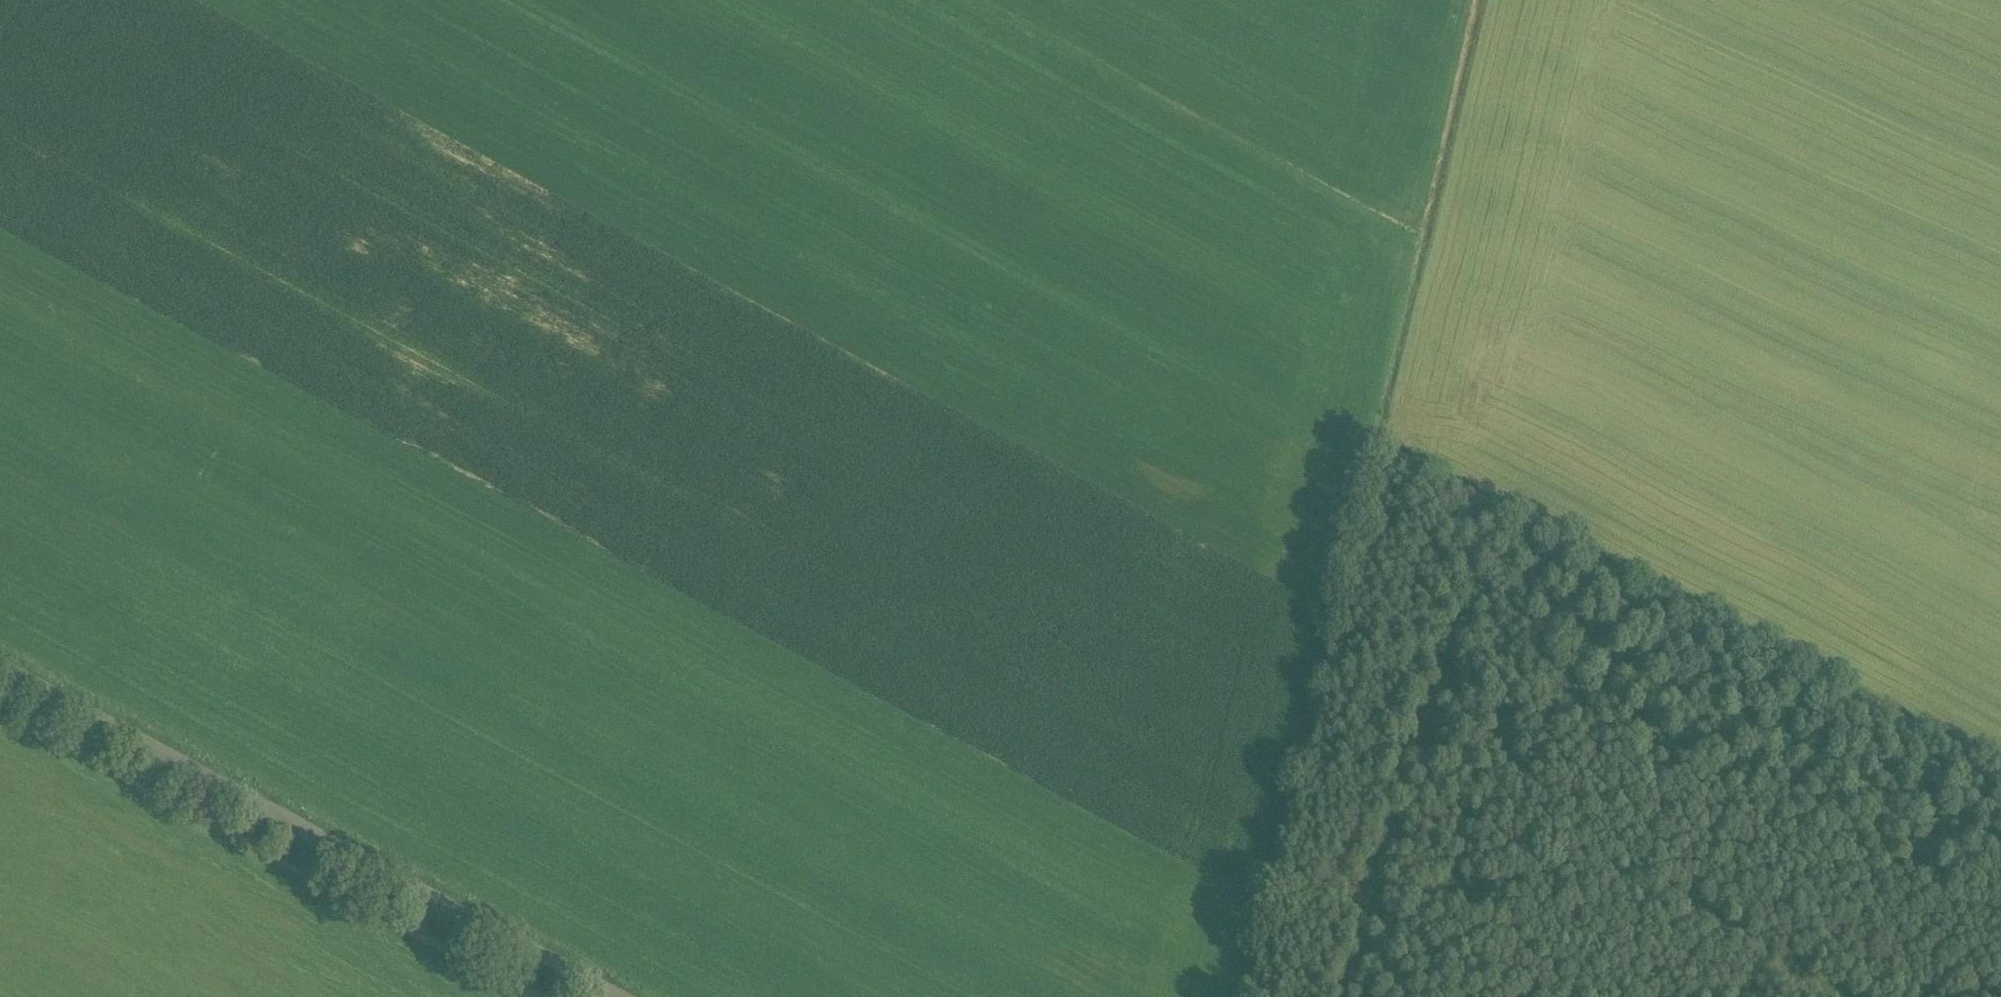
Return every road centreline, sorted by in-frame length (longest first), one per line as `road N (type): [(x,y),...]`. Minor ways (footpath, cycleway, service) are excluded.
road 1 (unclassified): [(620,996),(0,666)]

